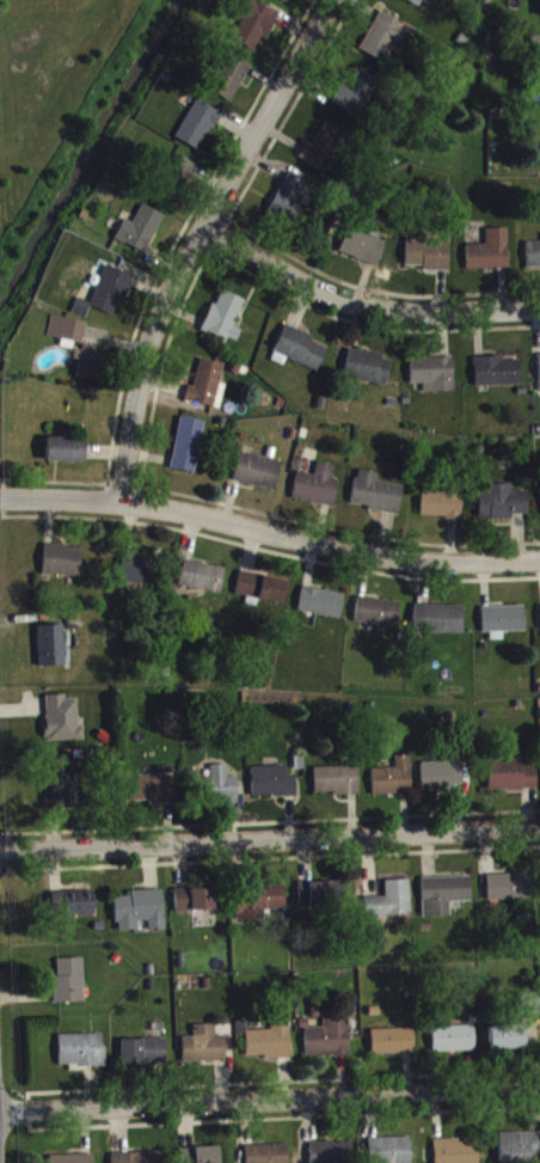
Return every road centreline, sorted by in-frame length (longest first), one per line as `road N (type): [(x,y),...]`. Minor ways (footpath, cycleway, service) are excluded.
road 1 (residential): [(128,504),(133,410),(161,318),(335,0)]
road 2 (residential): [(0,502),(128,504),(372,558),(539,561)]
road 3 (residential): [(0,1117),(539,1090)]
road 4 (residential): [(0,856),(539,830)]
road 5 (residential): [(205,227),(342,301),(394,312),(539,306)]

